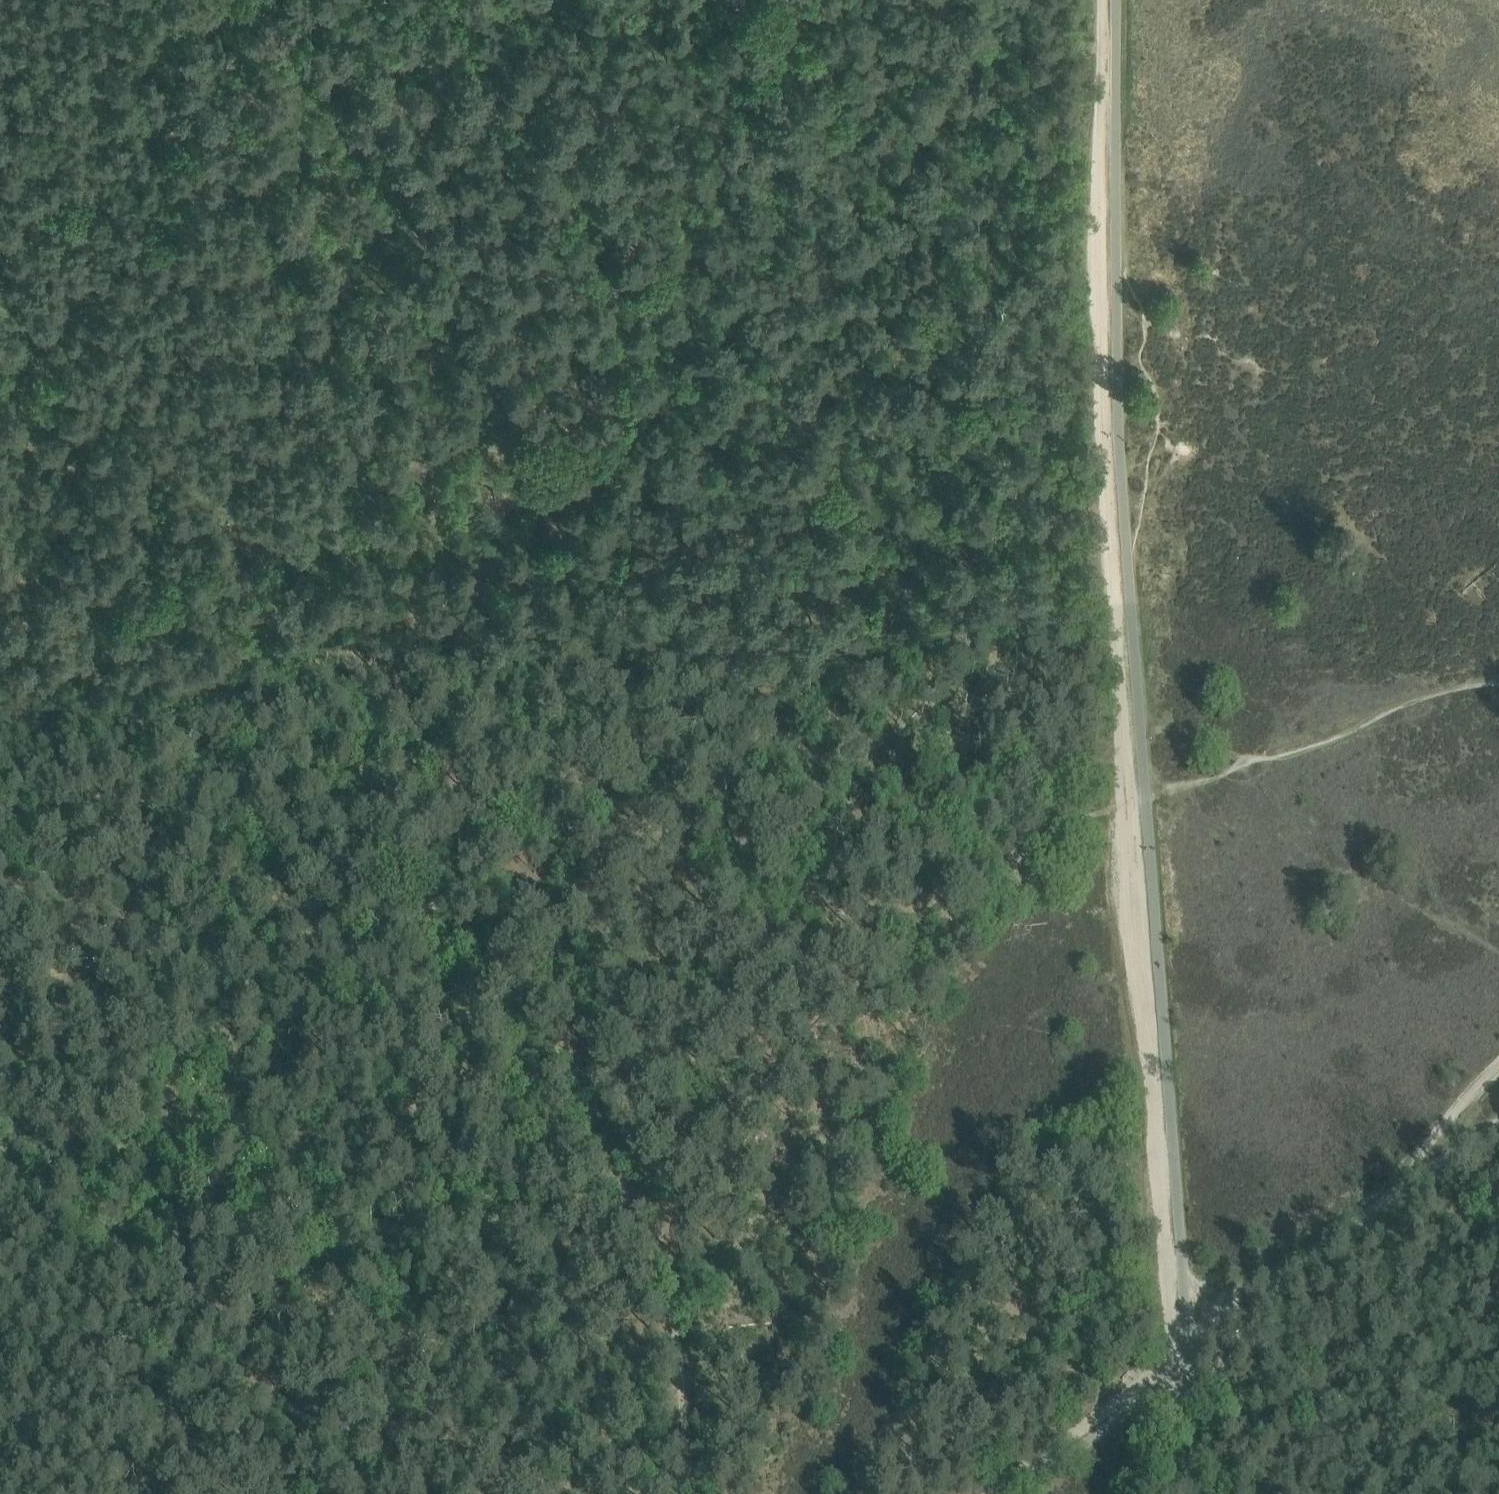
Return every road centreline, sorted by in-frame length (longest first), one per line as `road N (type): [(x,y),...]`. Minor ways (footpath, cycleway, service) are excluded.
road 1 (track): [(1169,1493),(1091,477),(1090,0)]

